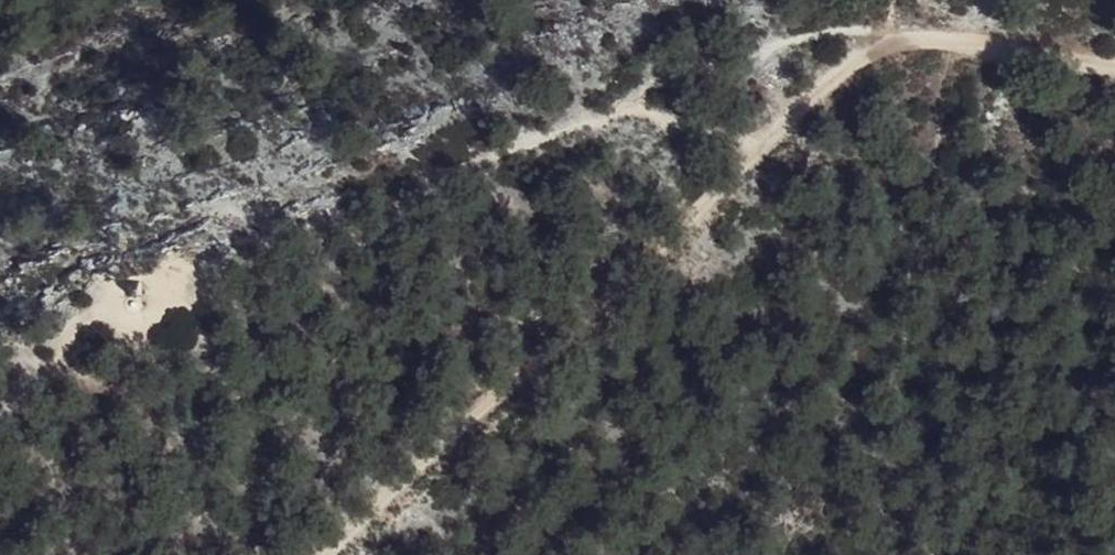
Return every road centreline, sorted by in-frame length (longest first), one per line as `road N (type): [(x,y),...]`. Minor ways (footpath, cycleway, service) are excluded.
road 1 (track): [(1114,56),(1041,45),(897,47),(834,90),(692,236),(317,554)]

